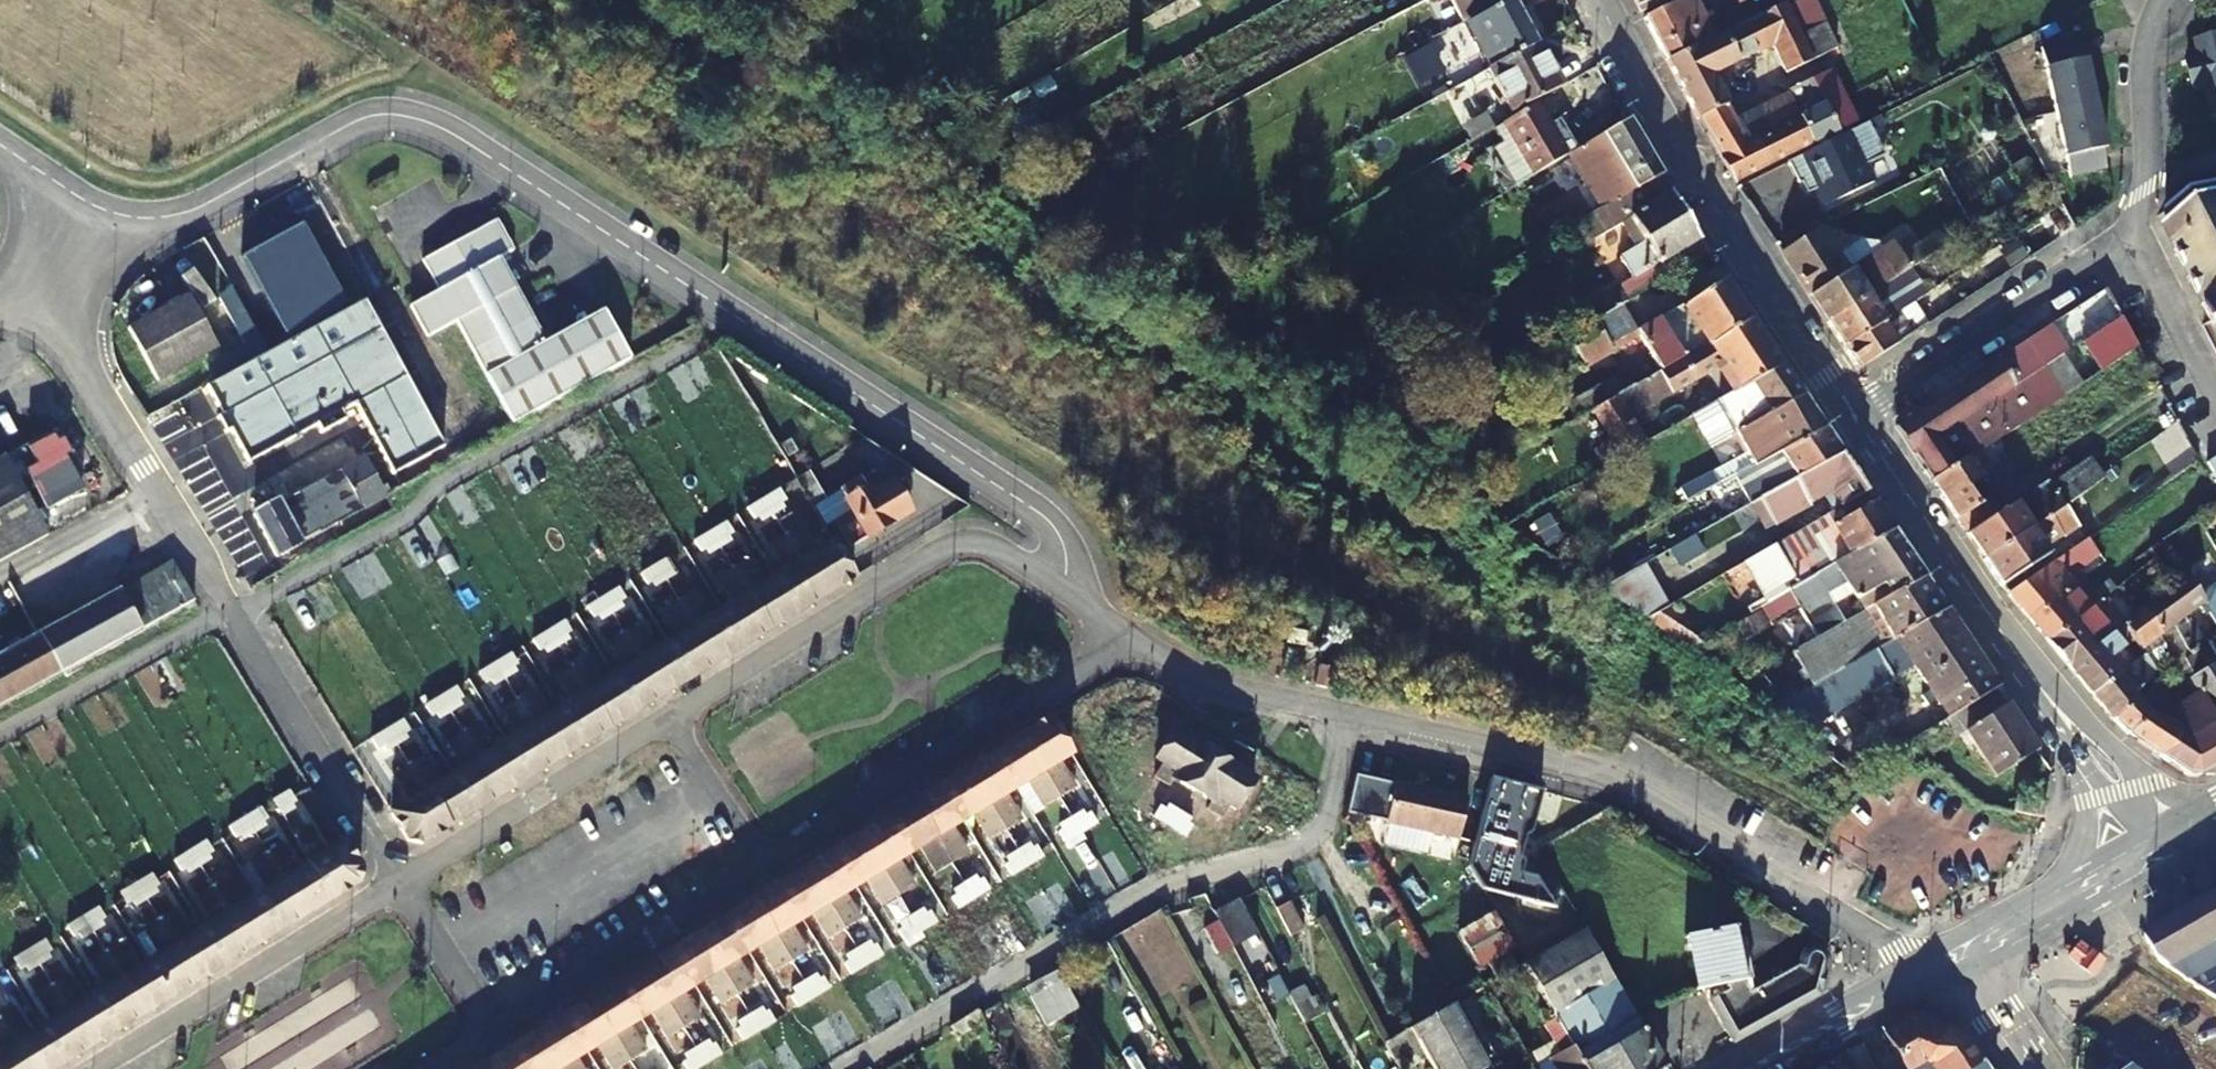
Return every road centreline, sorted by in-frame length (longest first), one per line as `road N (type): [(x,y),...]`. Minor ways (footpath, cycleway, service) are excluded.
road 1 (unclassified): [(90,205),(134,218),(170,217),(368,117),(398,115),(438,127),(1039,512),(1063,543),(1065,591)]
road 2 (residential): [(1925,976),(1898,946),(1610,778),(1247,693),(1135,640)]
road 3 (residential): [(1065,591),(991,545),(957,543),(936,551),(398,879)]
road 4 (residential): [(492,1031),(1135,640)]
road 5 (tertiary): [(1849,415),(1638,84),(1595,0)]
road 6 (unclassified): [(46,273),(75,350),(233,614)]
road 7 (tertiary): [(2067,721),(1849,415)]
road 8 (residential): [(398,879),(98,1068)]
road 9 (residential): [(1849,415),(2119,253)]
road 10 (unclassified): [(398,879),(233,614)]
road 11 (residential): [(2119,253),(2145,205),(2149,41),(2172,0)]
road 12 (tertiary): [(1953,960),(2132,863)]
road 13 (tertiary): [(1751,1068),(1925,976)]
road 14 (residential): [(492,1031),(398,879)]
road 15 (tertiary): [(2178,838),(2115,757),(2067,721)]
road 16 (residential): [(2119,253),(2155,288),(2215,383)]
road 17 (tertiary): [(2067,721),(2132,863)]
road 18 (tertiary): [(2027,1068),(1953,960)]

